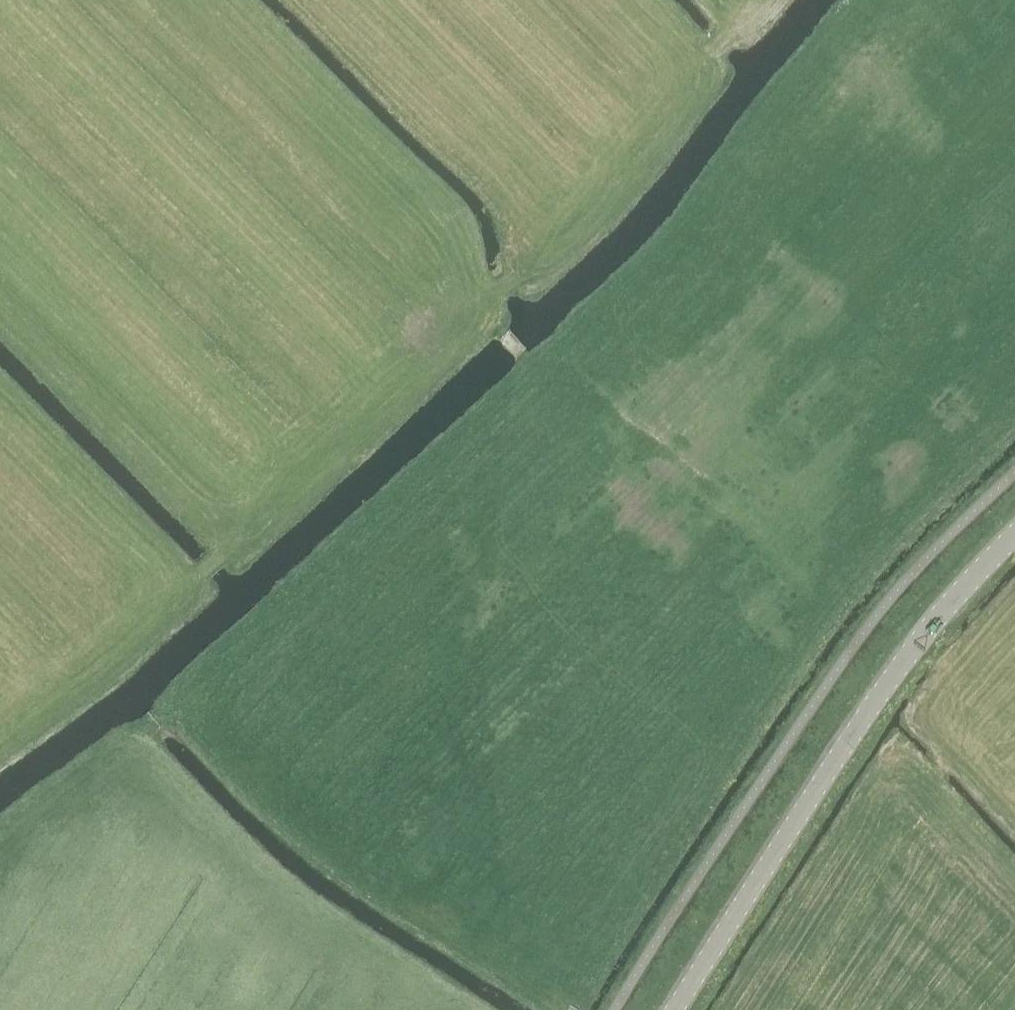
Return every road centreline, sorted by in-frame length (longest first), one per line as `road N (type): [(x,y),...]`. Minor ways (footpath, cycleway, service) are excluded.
road 1 (secondary): [(674,1009),(893,673),(1014,535)]

